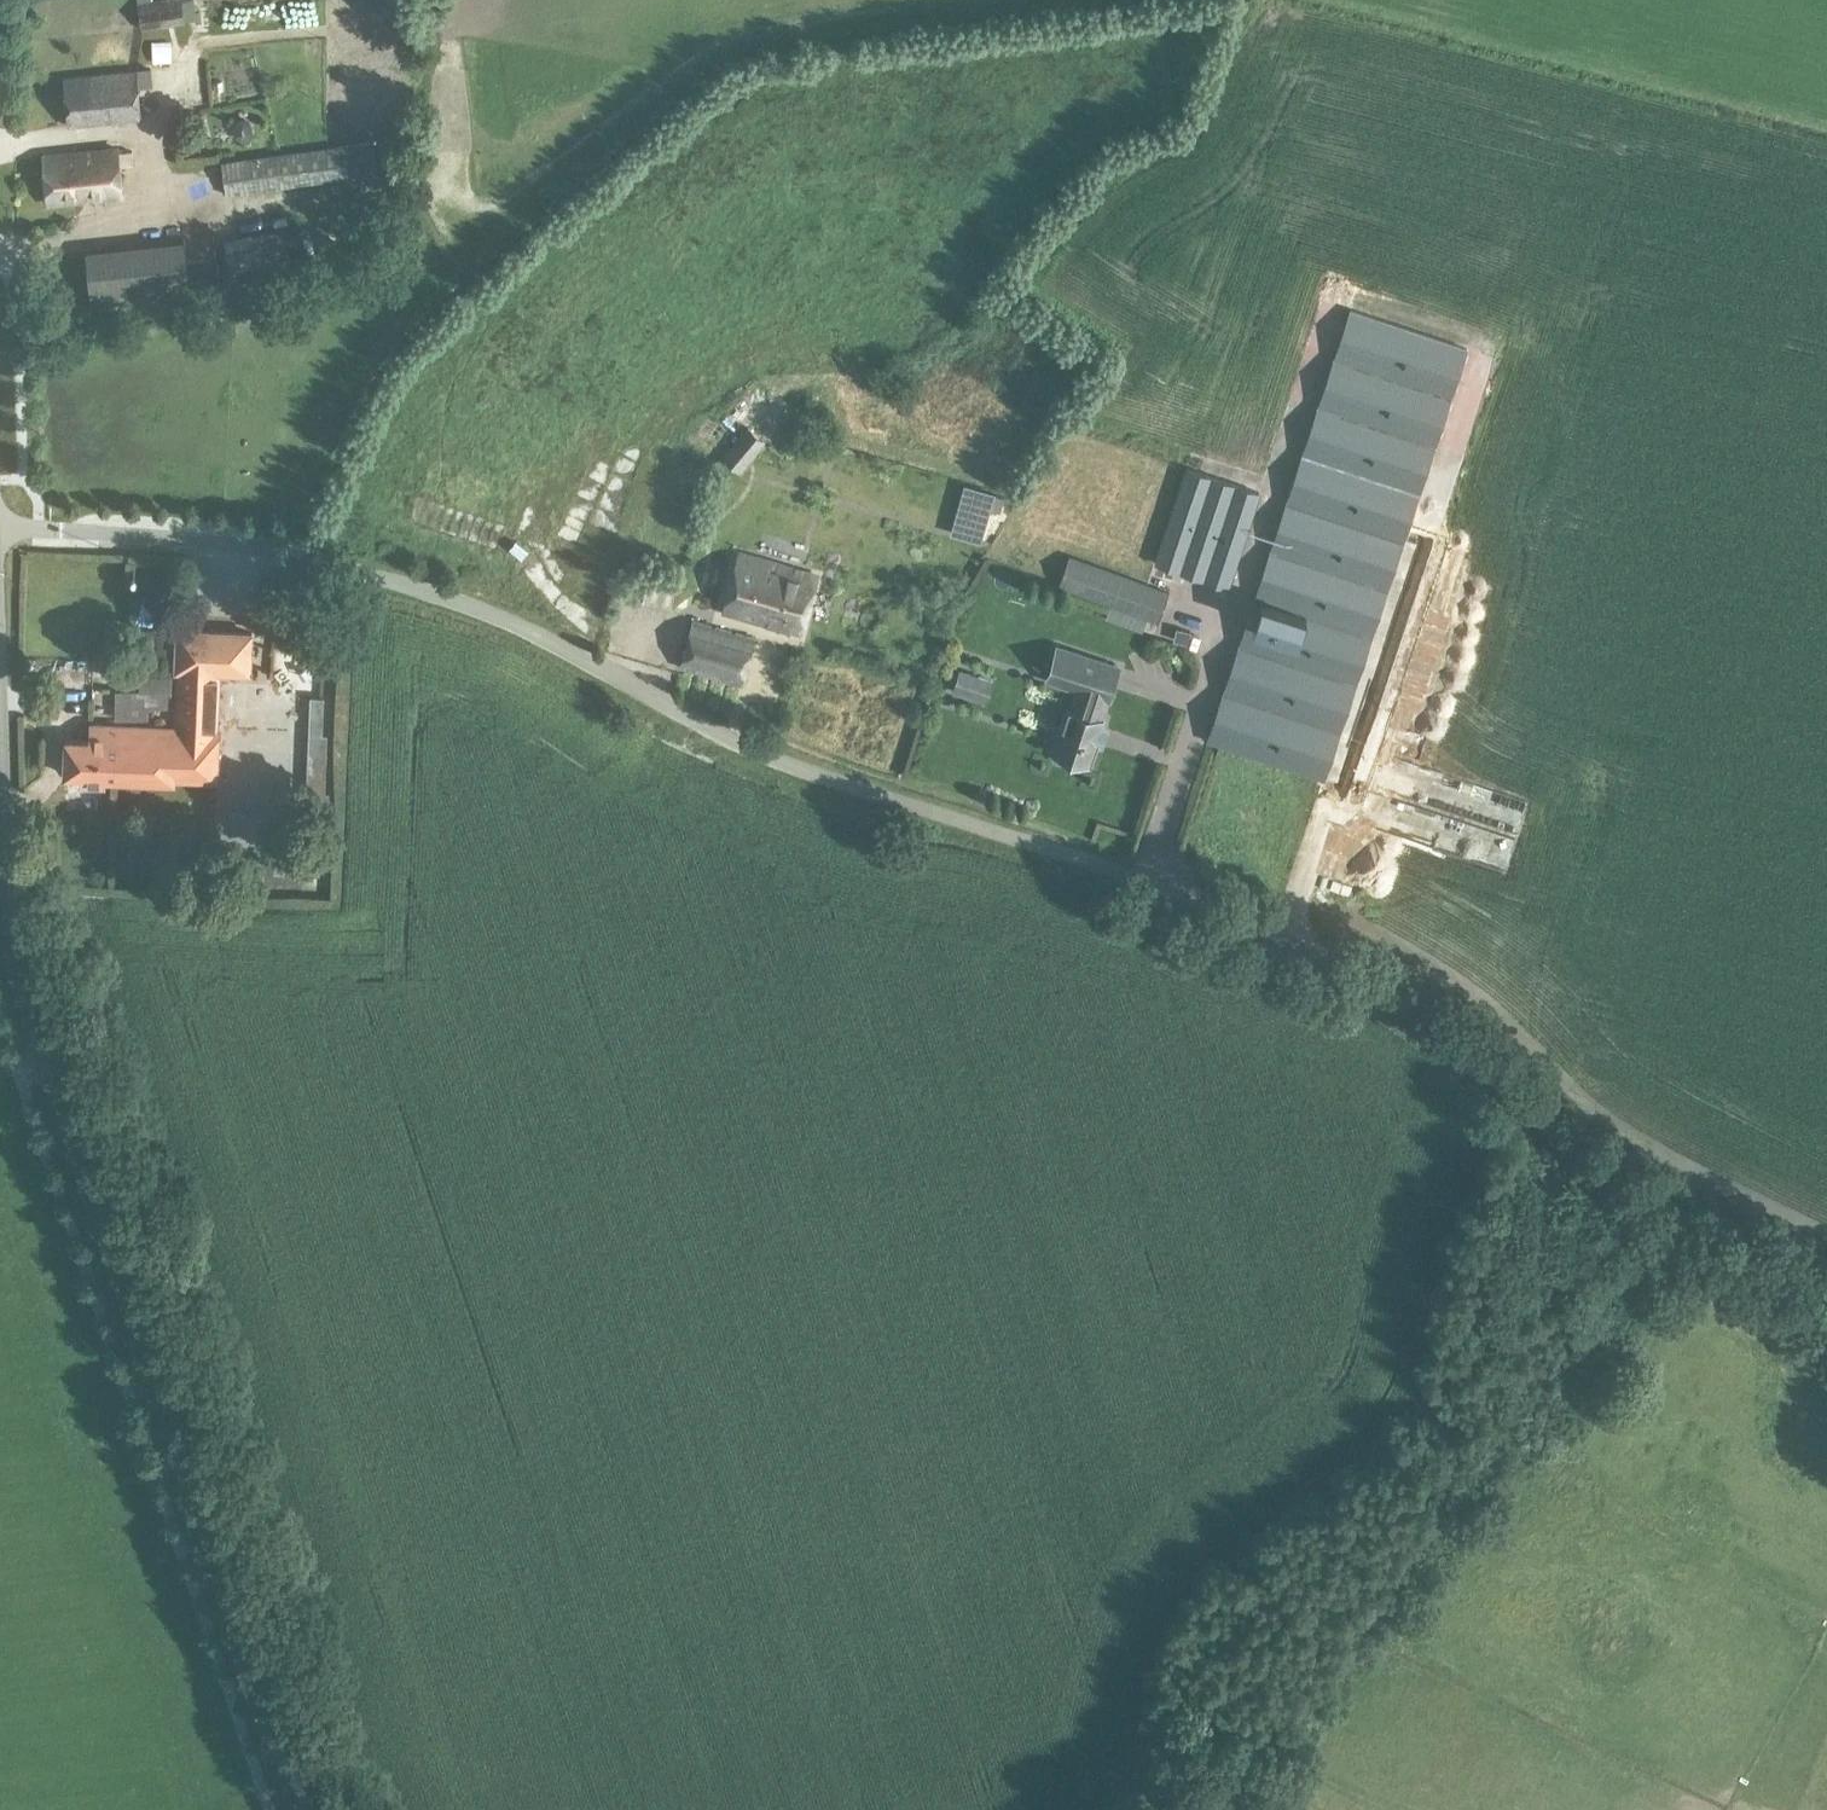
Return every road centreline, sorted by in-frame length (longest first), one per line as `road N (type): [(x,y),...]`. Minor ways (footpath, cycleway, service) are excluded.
road 1 (unclassified): [(1826,1343),(1651,1221),(1489,1055),(1393,985),(1261,921),(751,746),(523,626),(450,598),(308,557),(199,538),(0,531)]
road 2 (tertiary): [(302,1809),(20,985),(0,835)]

